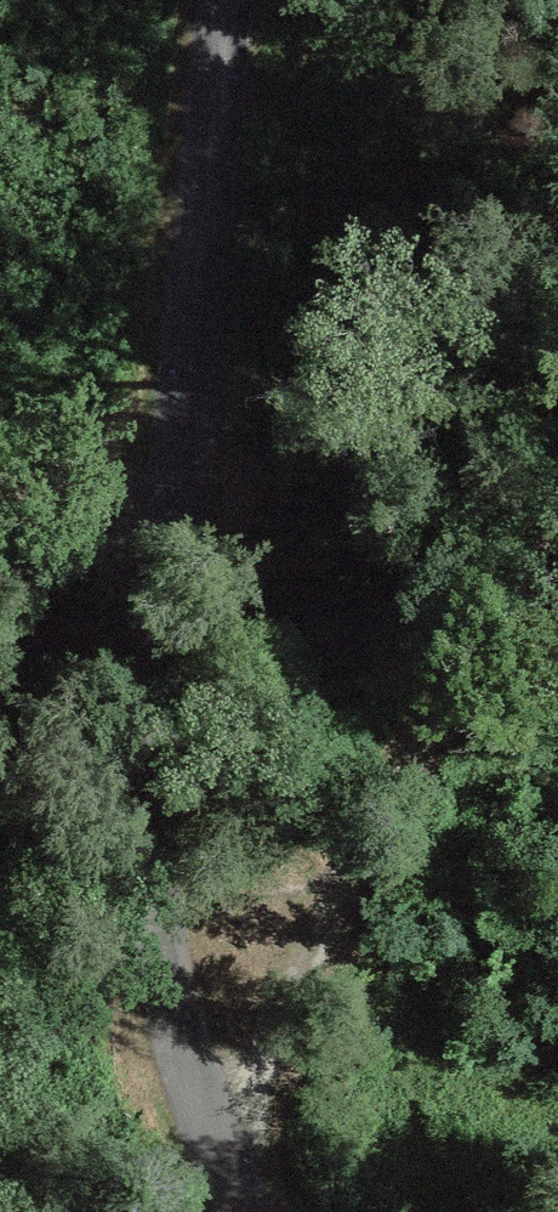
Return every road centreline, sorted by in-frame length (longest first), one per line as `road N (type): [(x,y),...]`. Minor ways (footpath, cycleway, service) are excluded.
road 1 (unclassified): [(241,1211),(167,993),(164,508),(227,0)]
road 2 (track): [(212,1126),(478,614),(557,519)]

